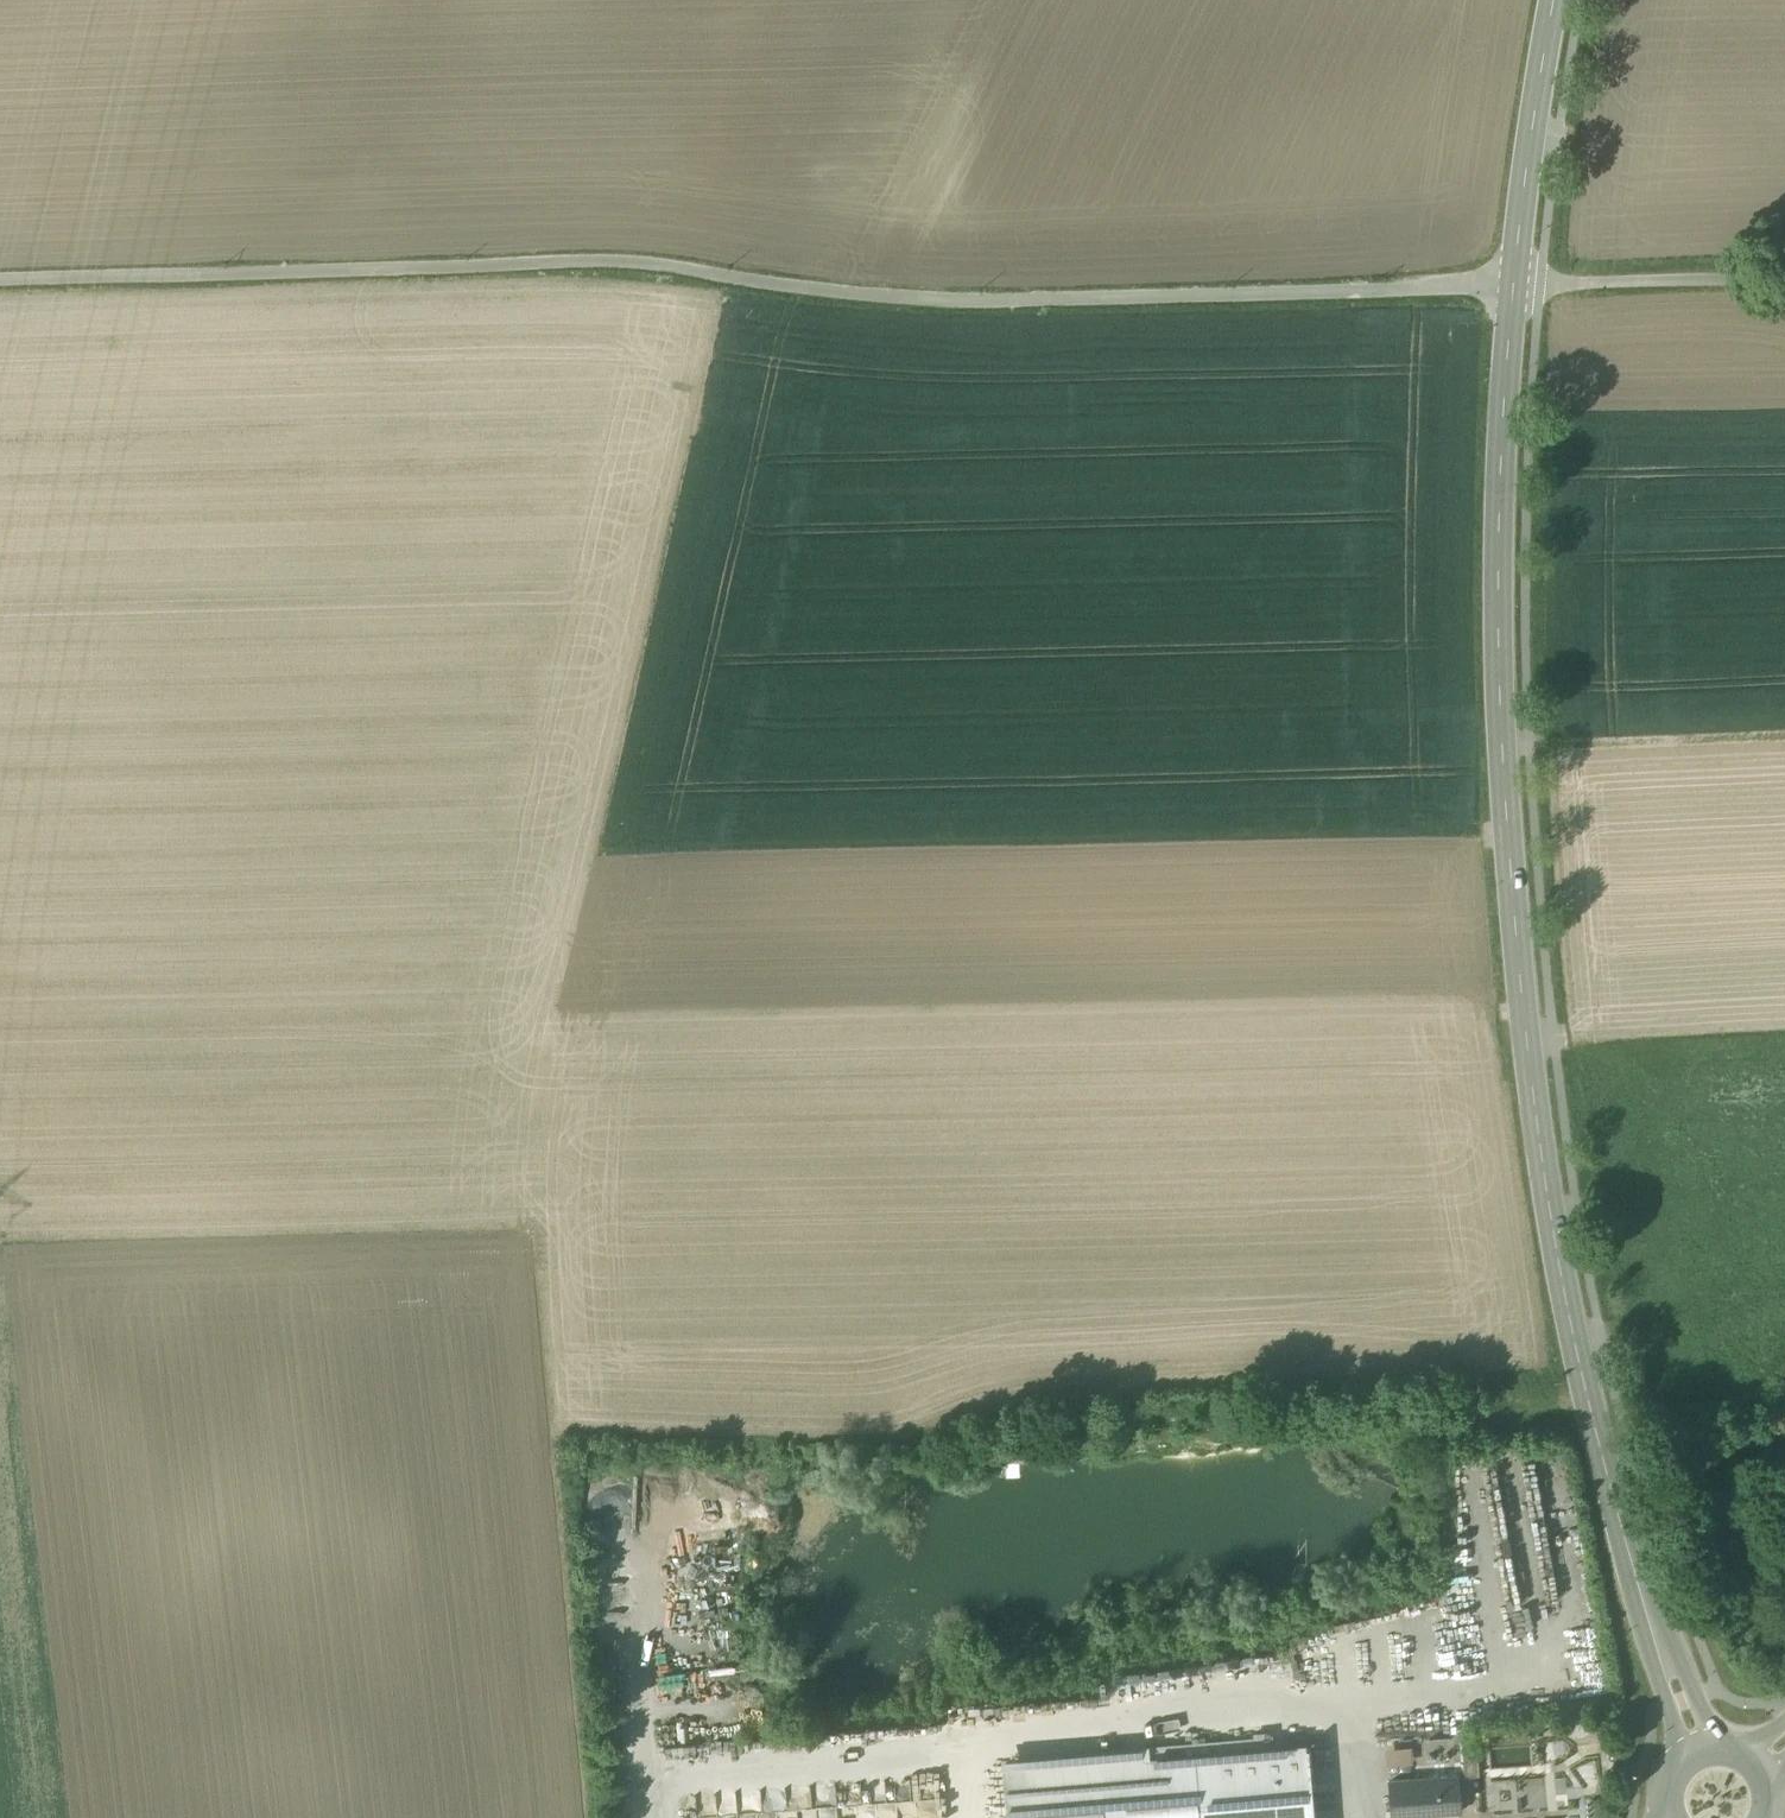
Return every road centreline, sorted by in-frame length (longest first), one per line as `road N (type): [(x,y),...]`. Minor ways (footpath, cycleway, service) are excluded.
road 1 (tertiary): [(1554,0),(1525,168),(1501,439),(1499,673),(1517,953),(1548,1212),(1575,1347),(1694,1753)]
road 2 (track): [(1784,287),(1665,279),(1514,290)]

